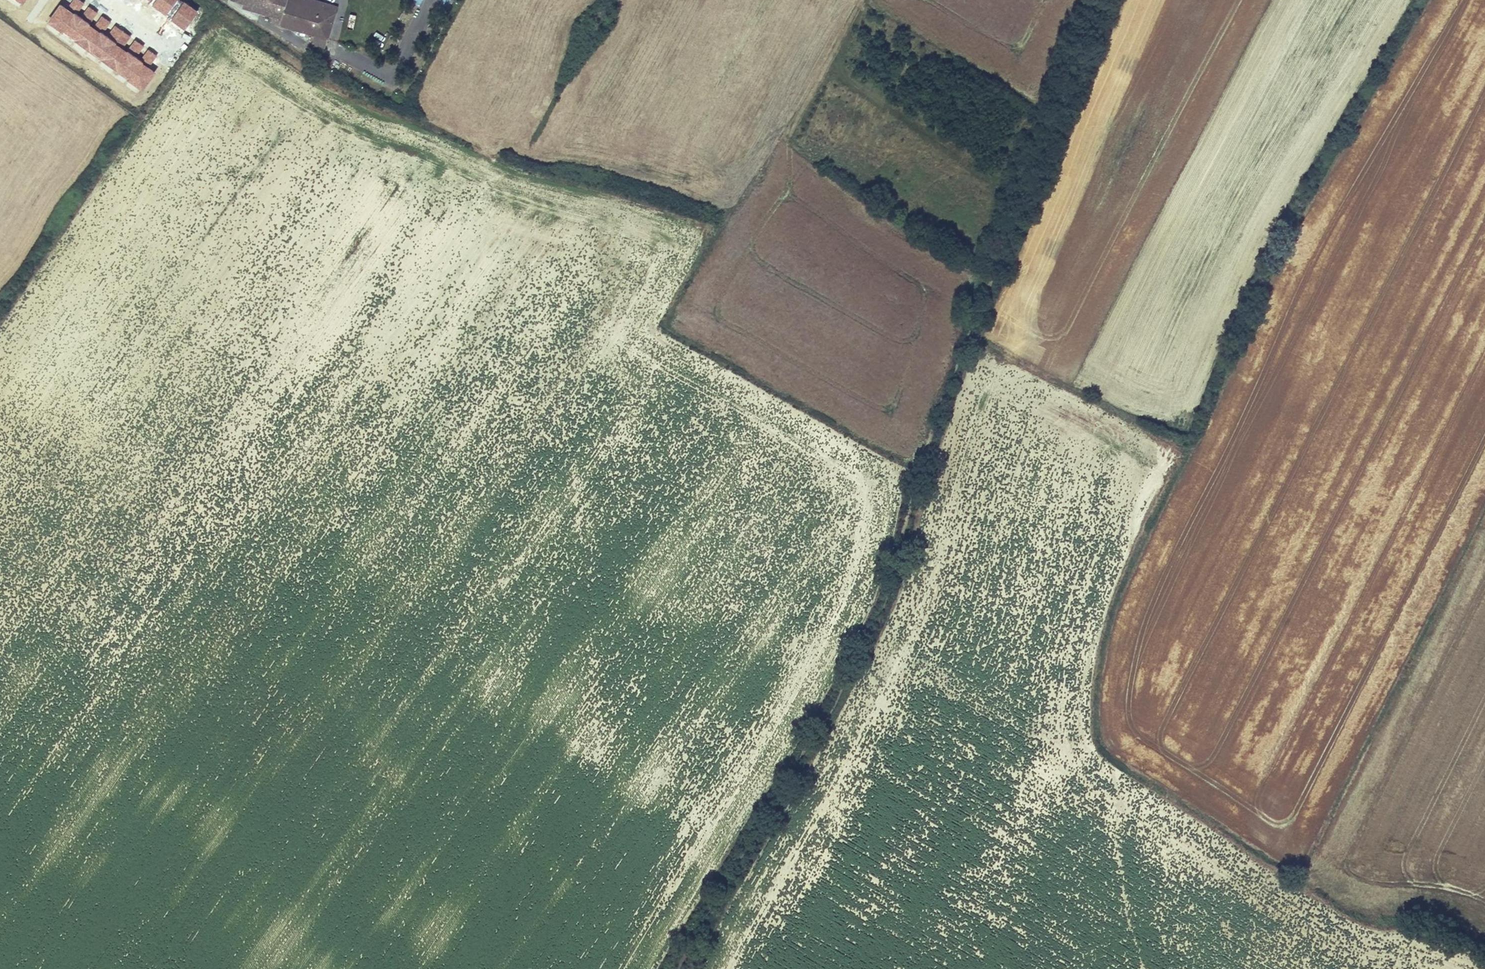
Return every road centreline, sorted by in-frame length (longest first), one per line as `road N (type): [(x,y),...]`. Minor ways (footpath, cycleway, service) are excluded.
road 1 (track): [(796,132),(864,0)]

